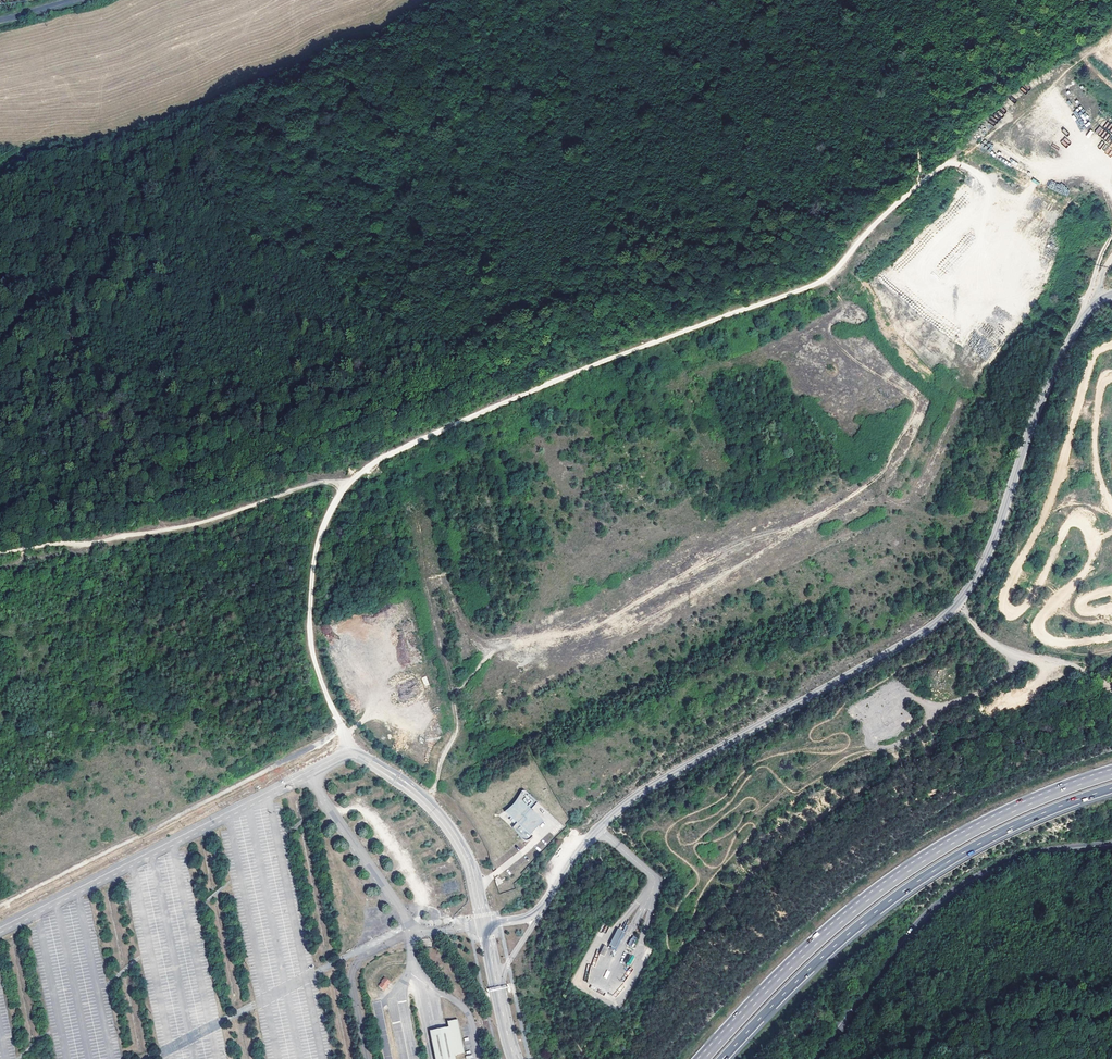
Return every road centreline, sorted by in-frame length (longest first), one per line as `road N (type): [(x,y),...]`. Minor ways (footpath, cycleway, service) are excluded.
road 1 (track): [(155,500),(473,382),(827,233),(913,146),(934,110),(990,83),(1077,0)]
road 2 (unclassified): [(538,912),(598,829),(635,799),(944,618),(985,561),(1044,389),(1089,310),(1111,295)]
road 3 (unclassified): [(484,924),(464,851),(441,818),(353,754),(0,930)]
road 4 (motorway): [(1111,774),(996,818),(905,870),(813,944),(701,1058)]
road 5 (track): [(536,388),(381,459),(343,489),(325,523),(314,562),(312,637),(353,754)]
road 6 (motorway): [(723,1058),(814,965),(933,870),(1023,821),(1111,789)]
road 7 (track): [(343,731),(0,907)]
road 8 (tertiary): [(1111,846),(1033,857),(968,886),(926,920),(819,1058)]
road 9 (track): [(0,552),(190,524),(307,484),(330,486),(339,498)]
road 10 (track): [(332,810),(365,811),(410,865),(420,908),(411,923)]

